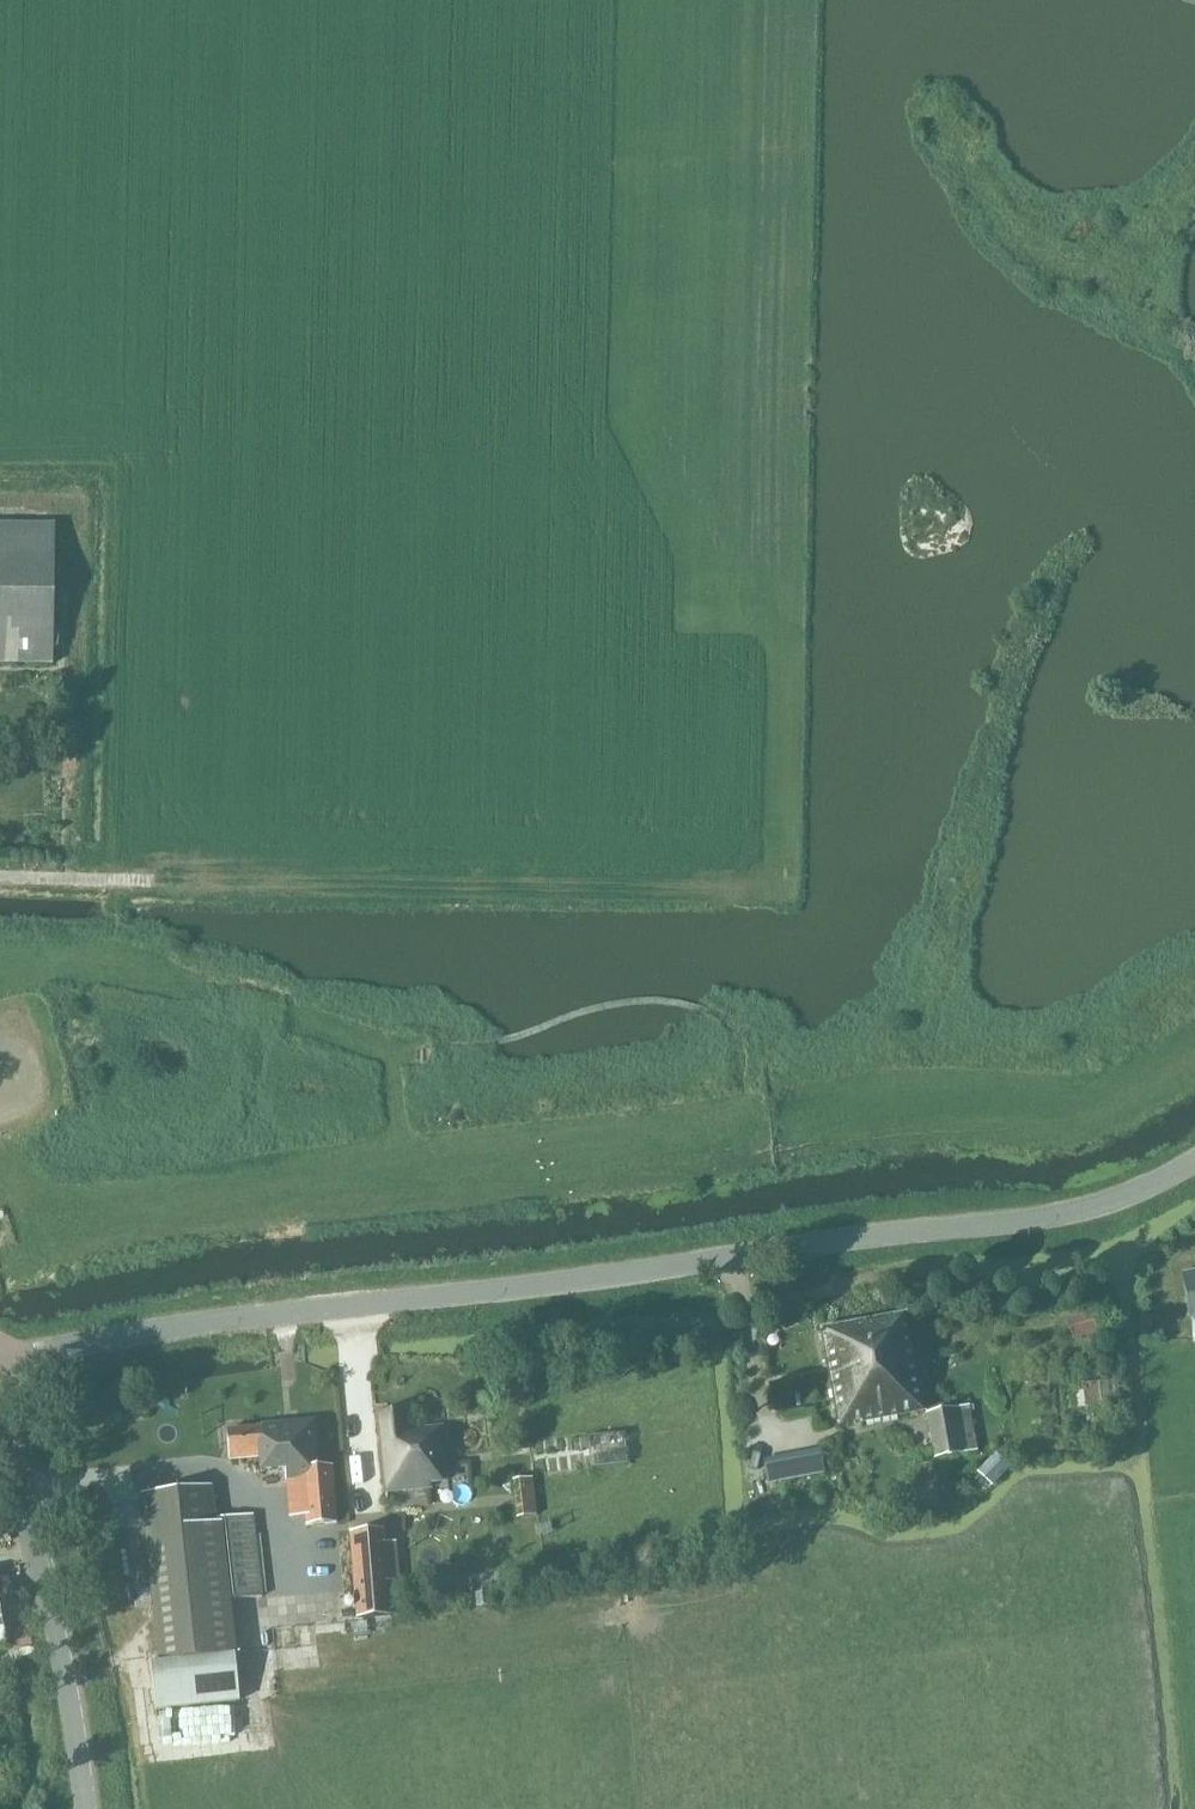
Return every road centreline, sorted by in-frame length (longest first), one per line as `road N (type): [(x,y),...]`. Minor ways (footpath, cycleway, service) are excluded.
road 1 (unclassified): [(0,1363),(212,1322),(607,1280),(1062,1217),(1194,1162)]
road 2 (tertiary): [(86,1808),(70,1681),(0,1420)]
road 3 (track): [(134,881),(0,878)]

